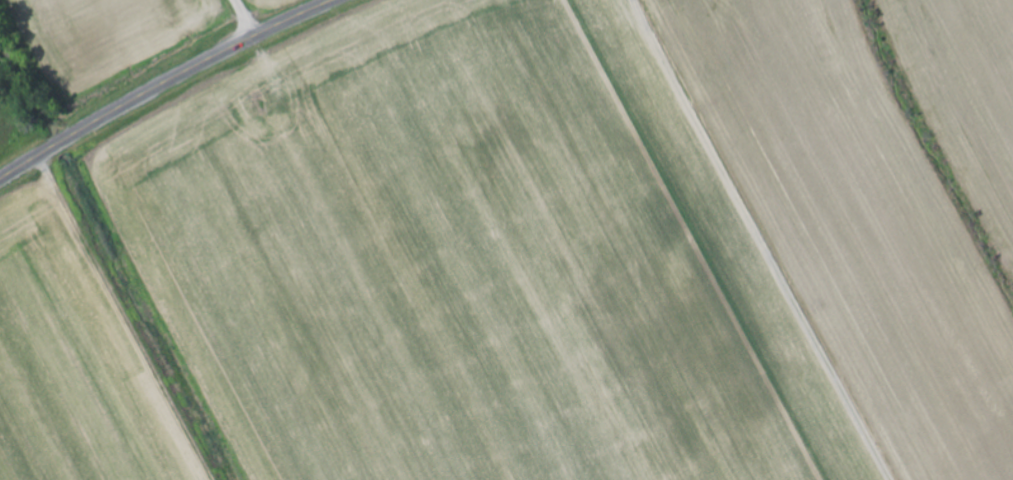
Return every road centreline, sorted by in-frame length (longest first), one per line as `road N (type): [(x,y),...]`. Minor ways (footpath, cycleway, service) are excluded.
road 1 (secondary): [(0,186),(138,100),(340,0)]

